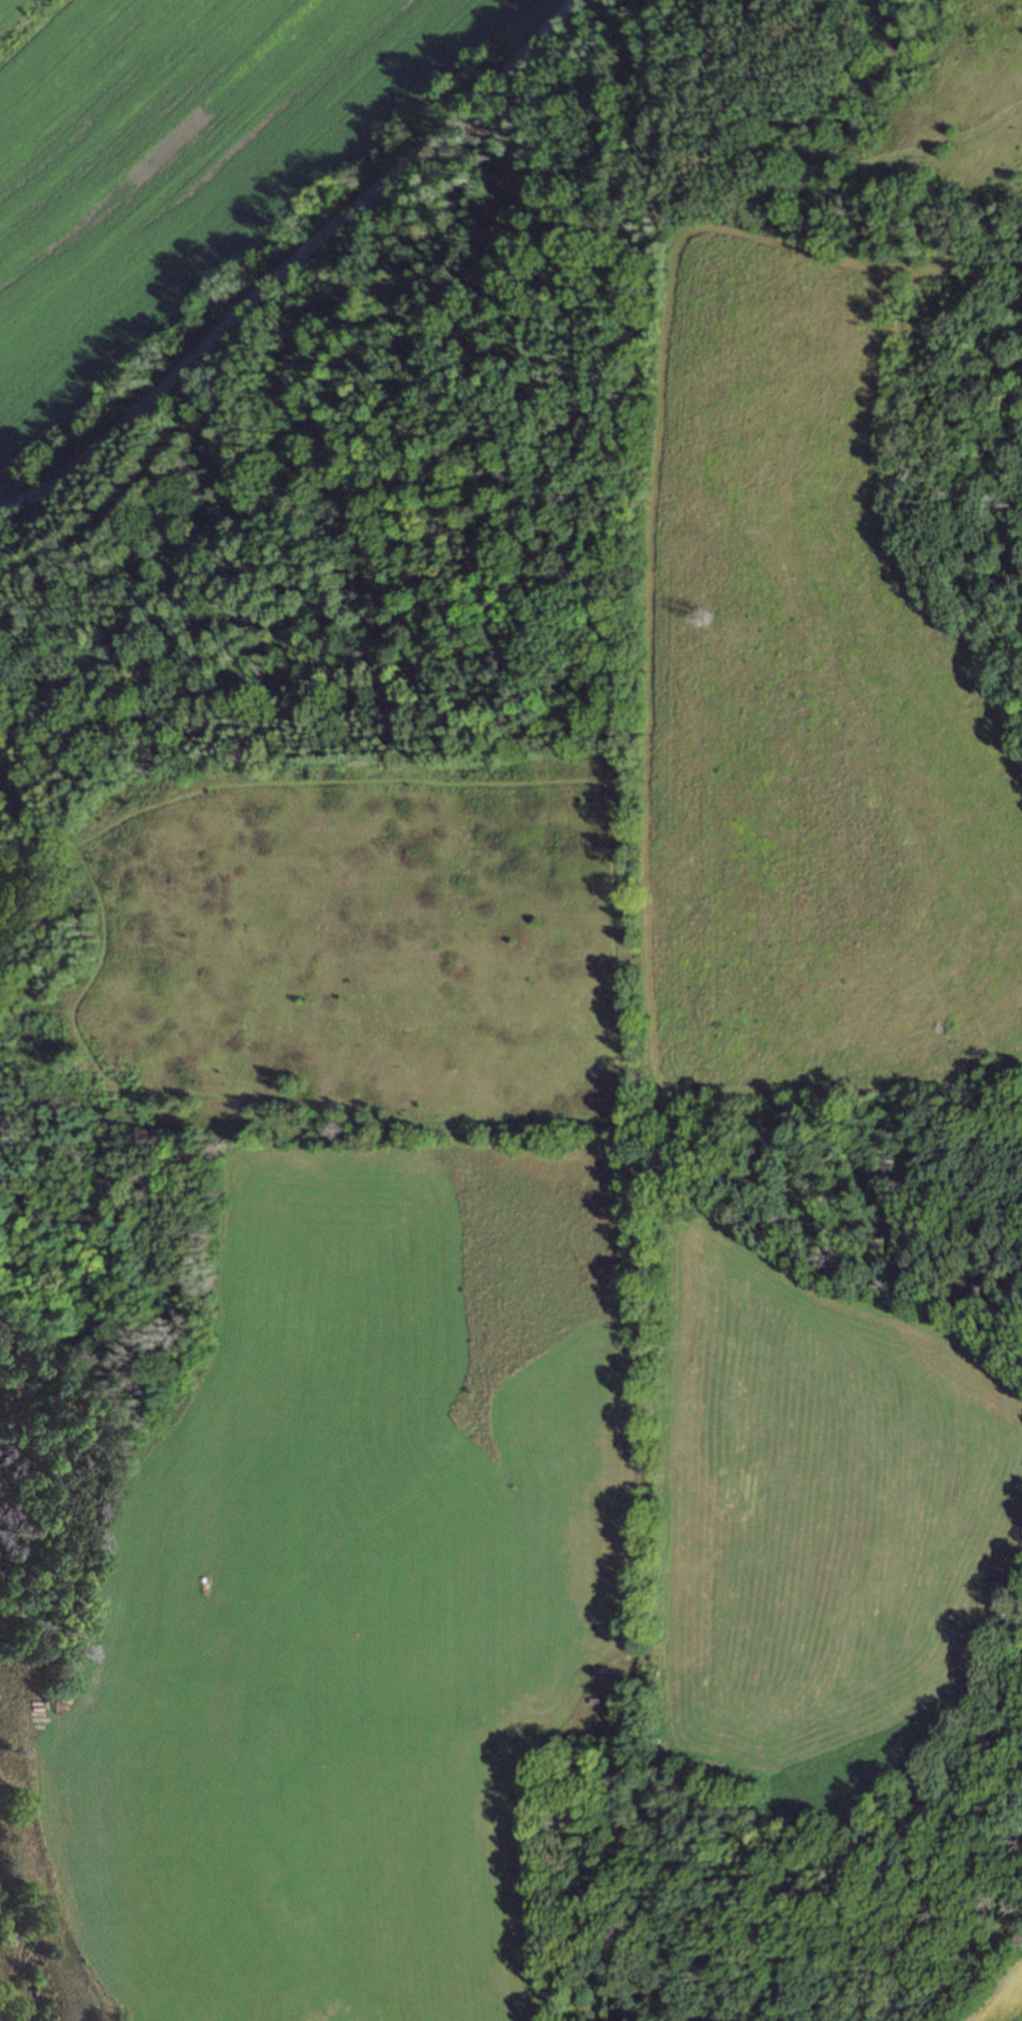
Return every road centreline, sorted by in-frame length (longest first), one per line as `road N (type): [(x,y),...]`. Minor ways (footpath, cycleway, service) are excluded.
road 1 (residential): [(0,509),(79,462),(573,0)]

